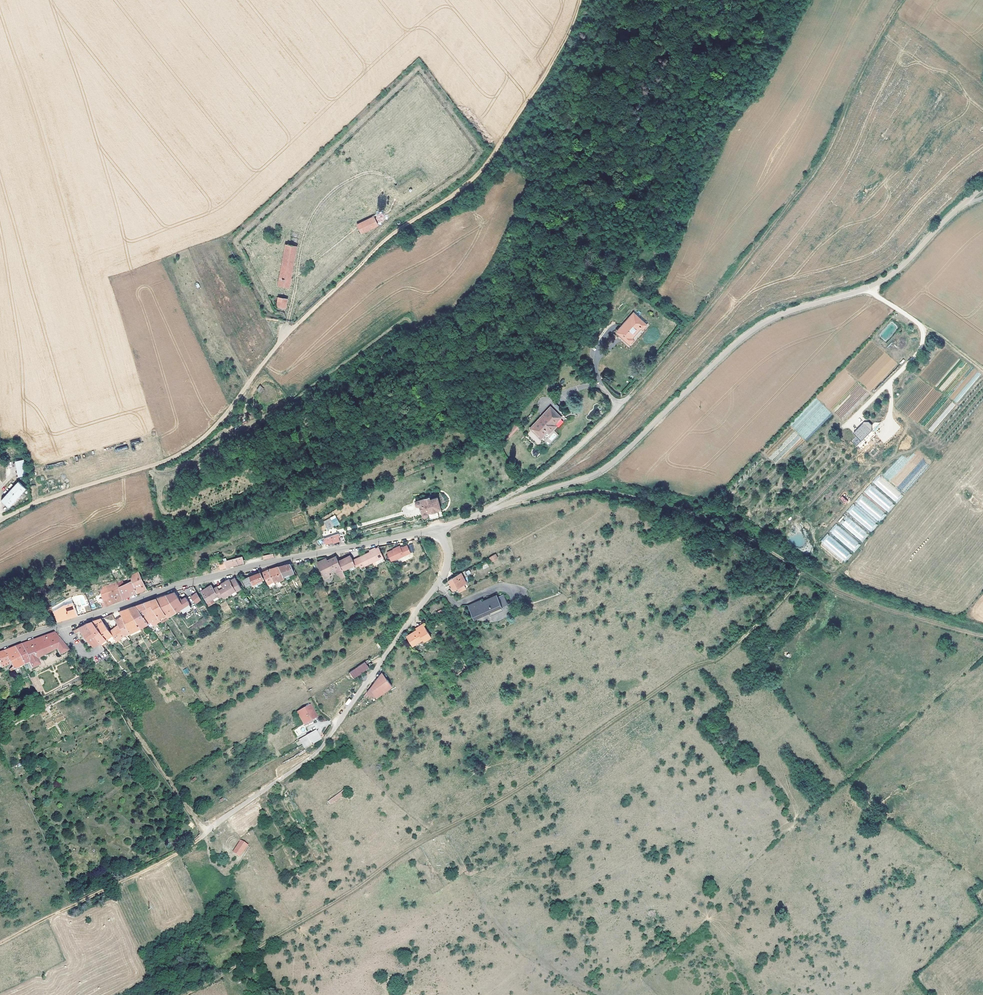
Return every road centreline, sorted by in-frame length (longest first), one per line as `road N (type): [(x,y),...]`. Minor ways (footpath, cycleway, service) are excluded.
road 1 (track): [(796,569),(796,583),(774,610),(716,661),(685,674),(504,799),(392,855),(175,994)]
road 2 (unclassified): [(434,527),(599,474),(755,330),(882,282),(982,189)]
road 3 (track): [(237,573),(362,765),(446,843),(514,942),(595,994)]
road 4 (track): [(619,994),(694,933),(773,840),(982,651)]
road 5 (track): [(513,504),(601,493),(665,506),(860,602),(982,637)]
road 6 (track): [(905,0),(792,201),(621,406)]
road 7 (residential): [(0,649),(170,589),(434,527)]
road 8 (track): [(300,324),(382,246),(487,167),(547,72),(580,0)]
road 9 (track): [(208,831),(57,628)]
road 10 (track): [(831,590),(764,661),(846,776)]
road 11 (track): [(208,831),(0,943)]
road 12 (track): [(452,601),(543,775)]
road 13 (track): [(269,994),(205,836)]
road 14 (track): [(104,685),(256,609)]
road 15 (track): [(0,755),(72,905)]
road 16 (track): [(343,720),(474,642)]

